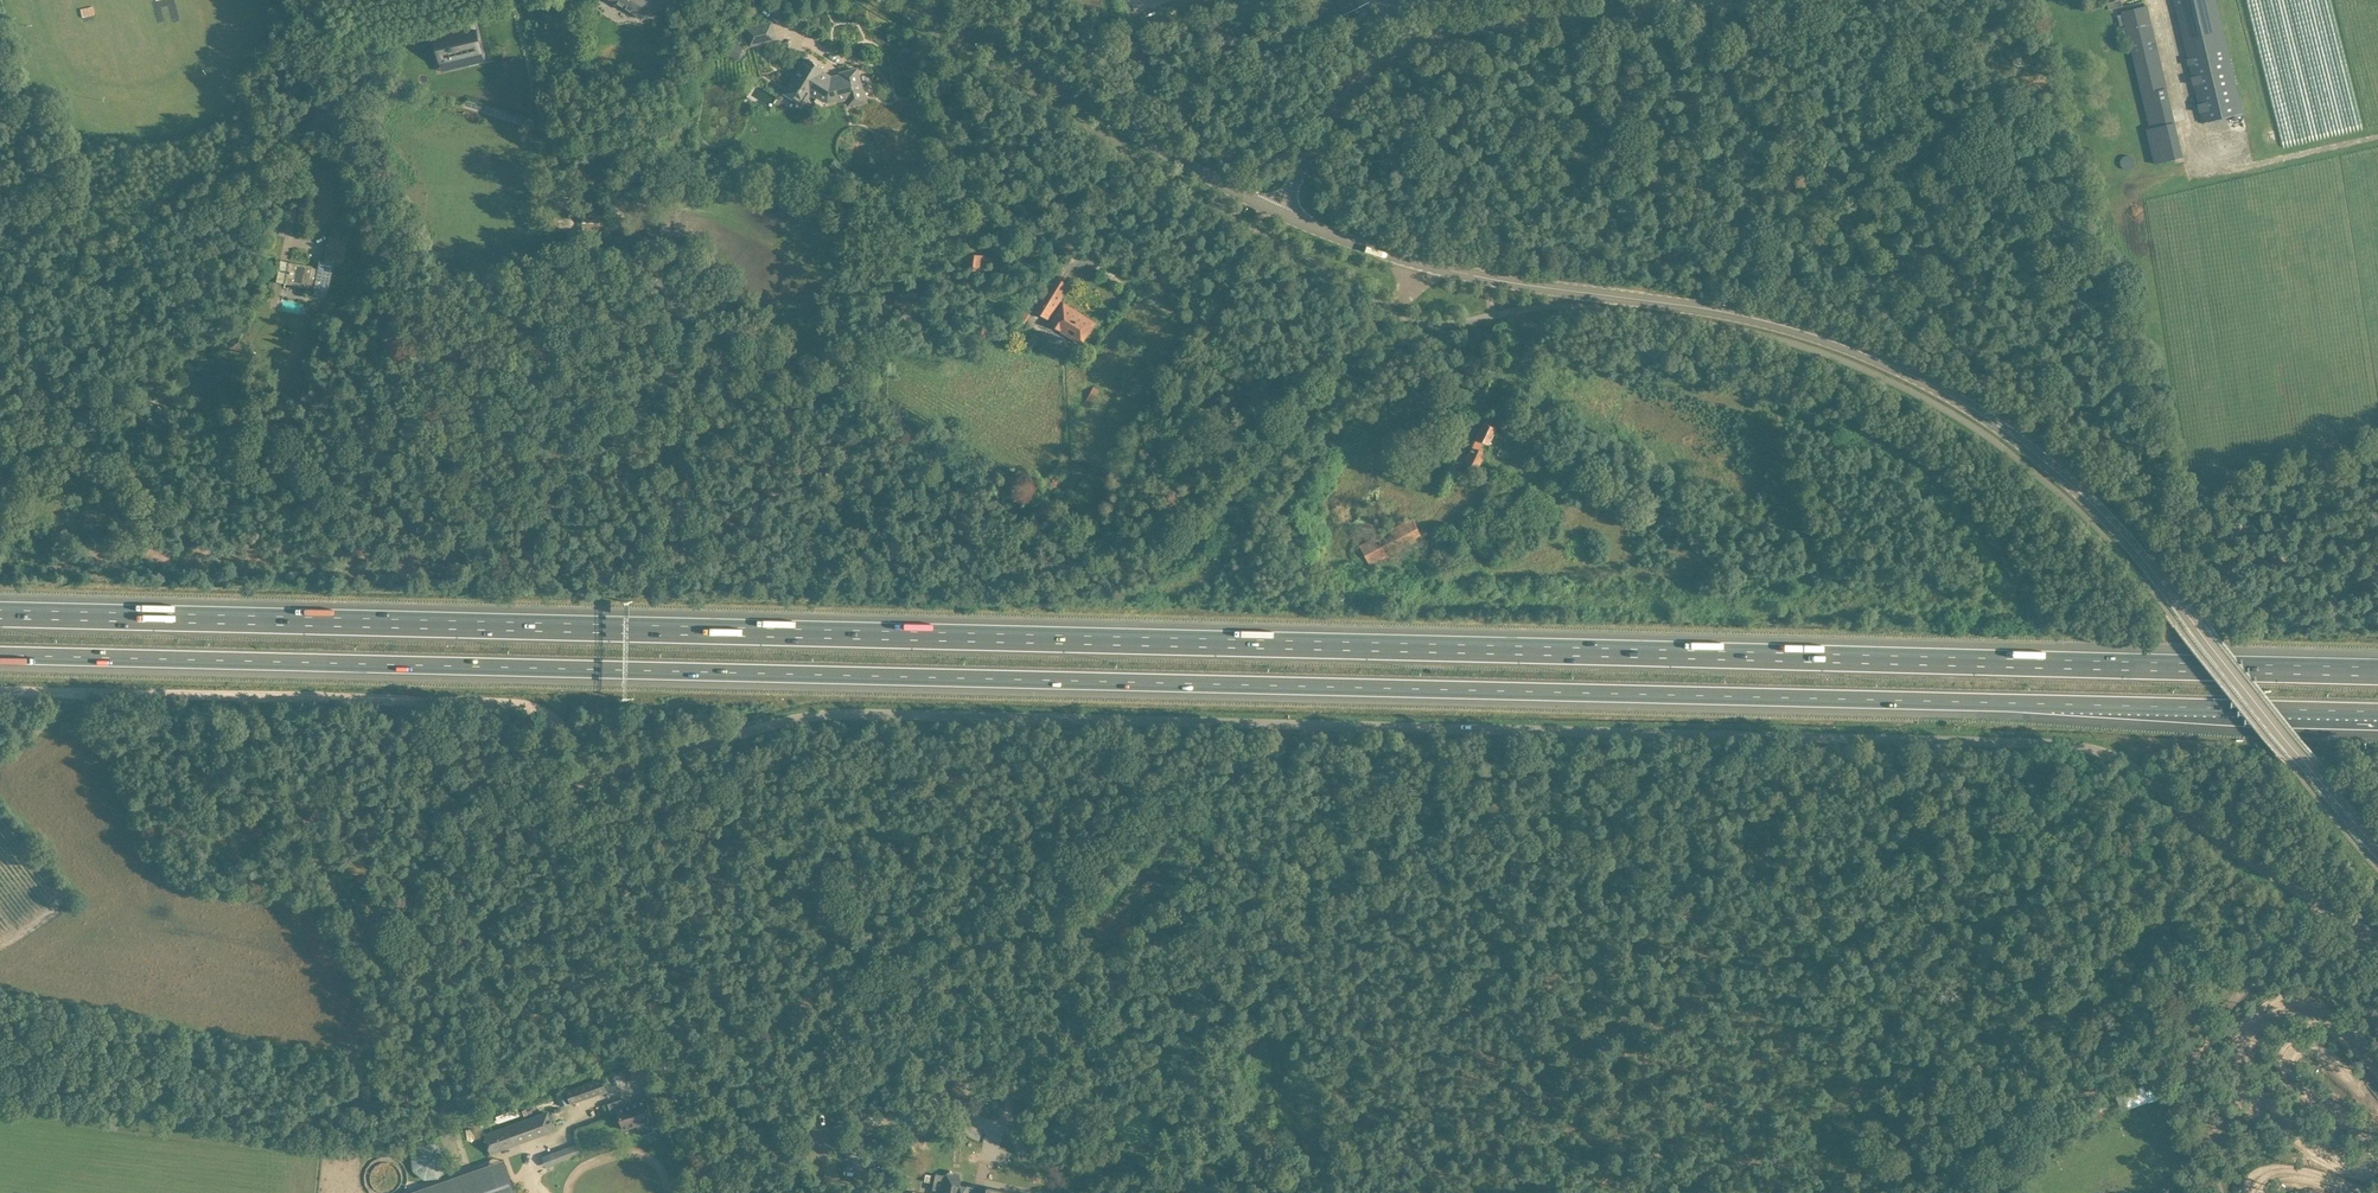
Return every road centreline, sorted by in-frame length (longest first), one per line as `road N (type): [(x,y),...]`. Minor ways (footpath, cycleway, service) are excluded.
road 1 (motorway): [(2377,669),(0,612)]
road 2 (motorway): [(0,657),(2377,711)]
road 3 (unclassified): [(568,788),(797,717),(837,712),(2087,743),(2119,750),(2193,816),(2377,939)]
road 4 (tertiary): [(2377,848),(2122,533),(2015,437),(1931,384),(1768,322),(1437,268),(1274,210)]
road 5 (track): [(0,694),(529,705),(545,714),(568,788)]
road 6 (track): [(2312,899),(1860,1192)]
road 7 (unclassified): [(1274,210),(1354,94),(1423,36),(1697,0)]
road 8 (unclassified): [(568,788),(705,1192)]
road 9 (tertiary): [(1274,210),(919,0)]
road 10 (track): [(14,283),(90,277),(334,106)]
road 11 (track): [(2332,911),(2309,944),(2254,981),(2195,1062),(2224,1192)]

